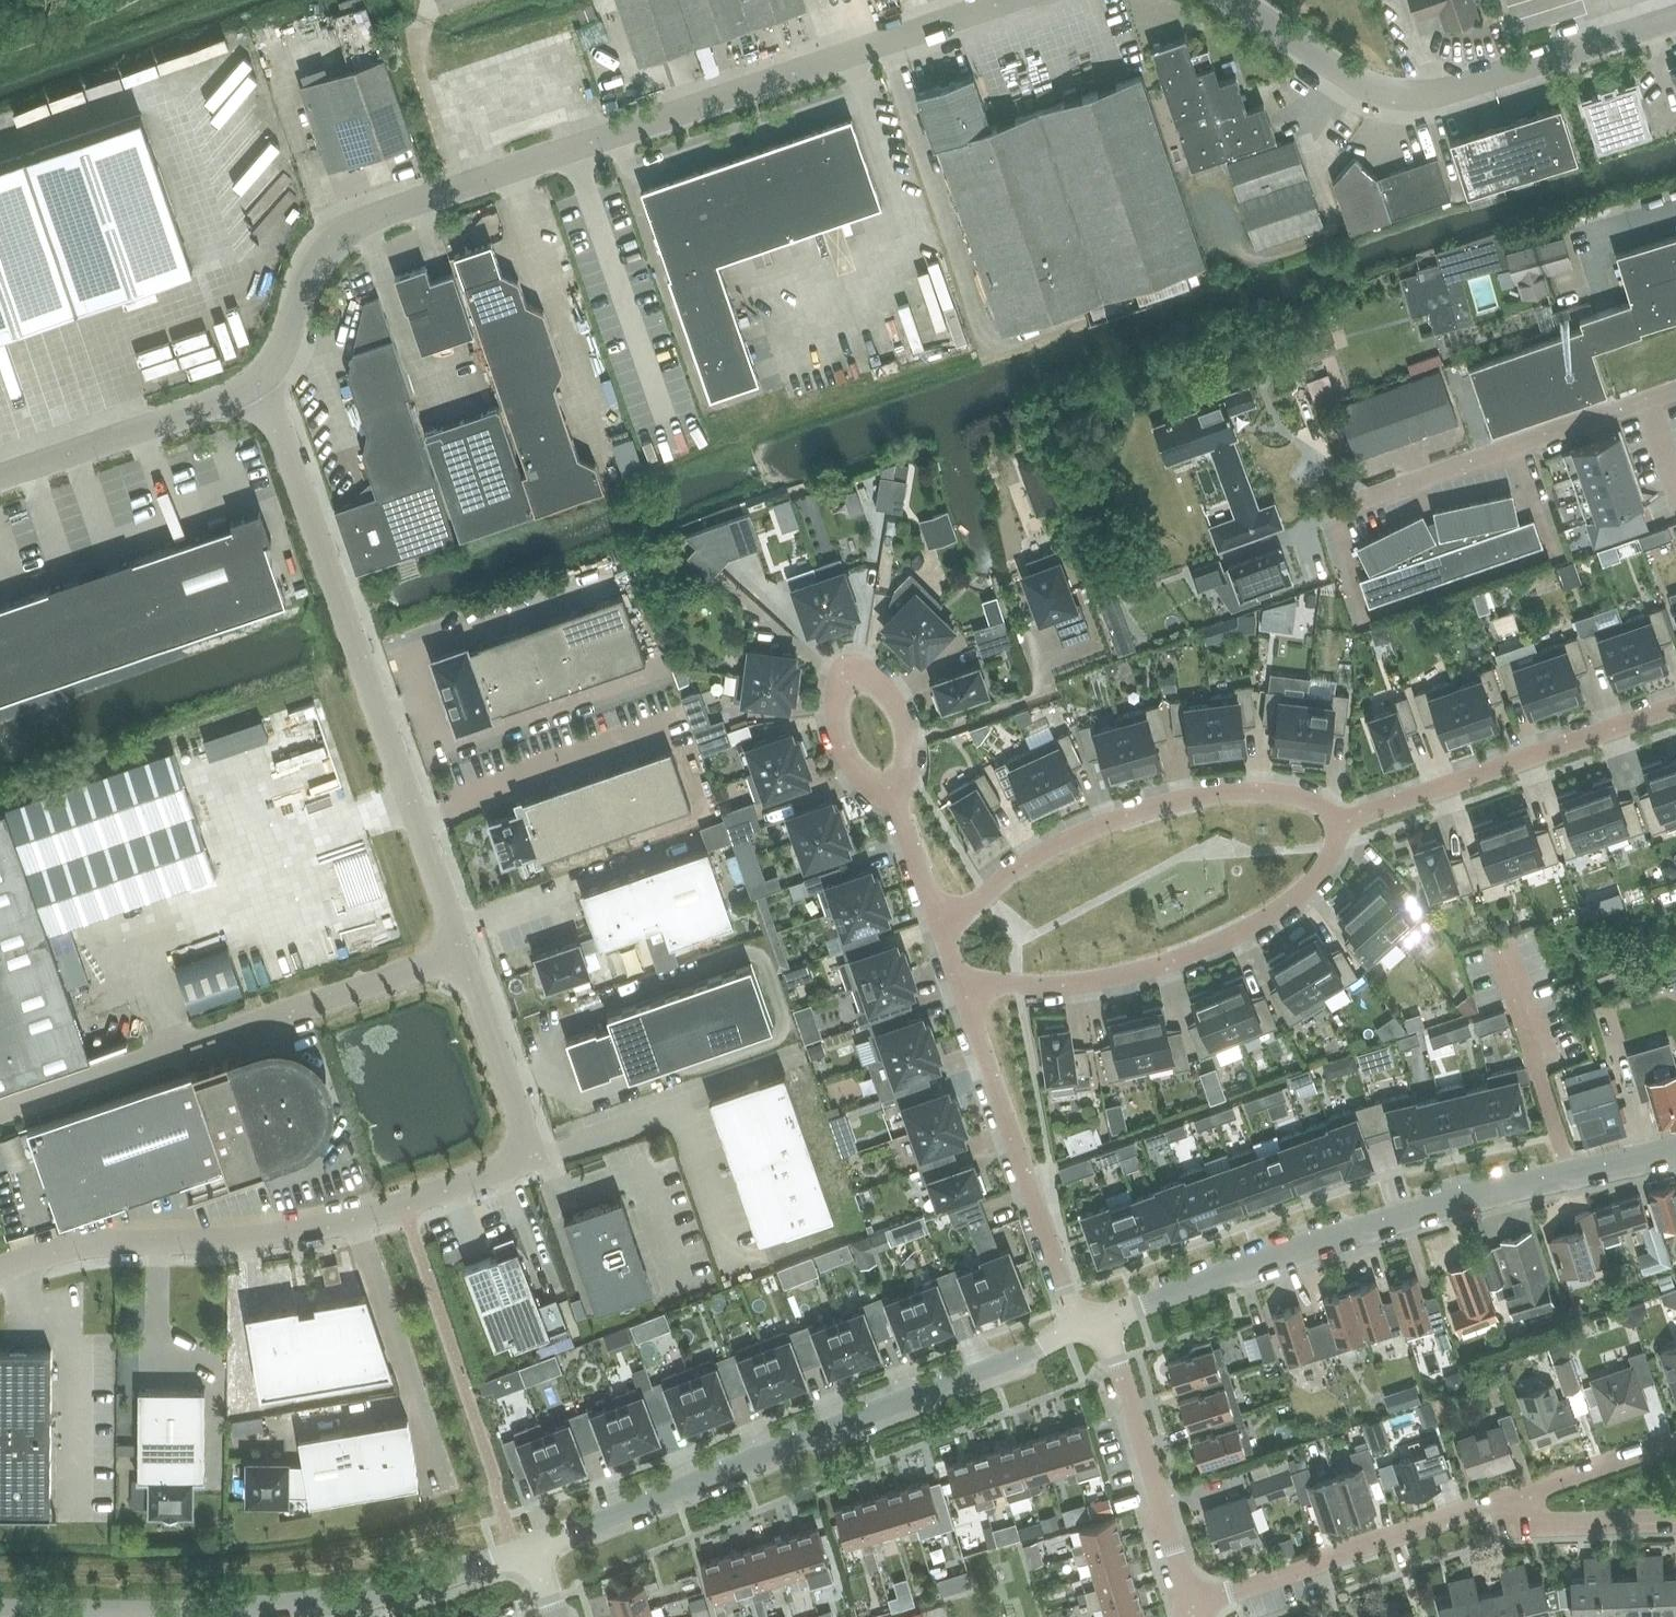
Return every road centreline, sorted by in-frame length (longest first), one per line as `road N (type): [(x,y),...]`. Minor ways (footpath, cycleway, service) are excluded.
road 1 (unclassified): [(267,373),(284,345),(312,253),(340,228),(1008,0)]
road 2 (unclassified): [(467,953),(527,1135),(516,1166),(312,1228),(102,1246),(0,1269)]
road 3 (unclassified): [(267,373),(467,953)]
road 4 (unclassified): [(1106,1317),(1427,1204),(1675,1144)]
road 5 (unclassified): [(534,1549),(1079,1327)]
road 6 (unclassified): [(0,1613),(257,1612),(341,1601),(534,1549)]
road 7 (unclassified): [(0,1113),(467,953)]
road 8 (unclassified): [(1228,0),(1362,85),(1400,98),(1438,94),(1675,17)]
road 9 (residential): [(959,984),(1133,974),(1233,937),(1284,909),(1317,876),(1348,821)]
road 10 (residential): [(939,926),(1054,846),(1163,804),(1285,796),(1348,821)]
road 11 (residential): [(1079,1327),(959,984)]
road 12 (residential): [(1348,821),(1675,707)]
road 13 (residential): [(1675,390),(1351,504)]
road 14 (residential): [(1190,1605),(1515,1496)]
road 15 (residential): [(1190,1605),(1106,1317)]
road 16 (unclassified): [(0,479),(211,407),(267,373)]
road 17 (residential): [(839,738),(840,681),(872,678),(900,712),(906,740),(905,766),(891,787)]
road 18 (residential): [(1515,1496),(1532,1521),(1675,1514)]
road 19 (residential): [(1675,1441),(1515,1496)]
road 20 (residential): [(939,926),(891,787)]

